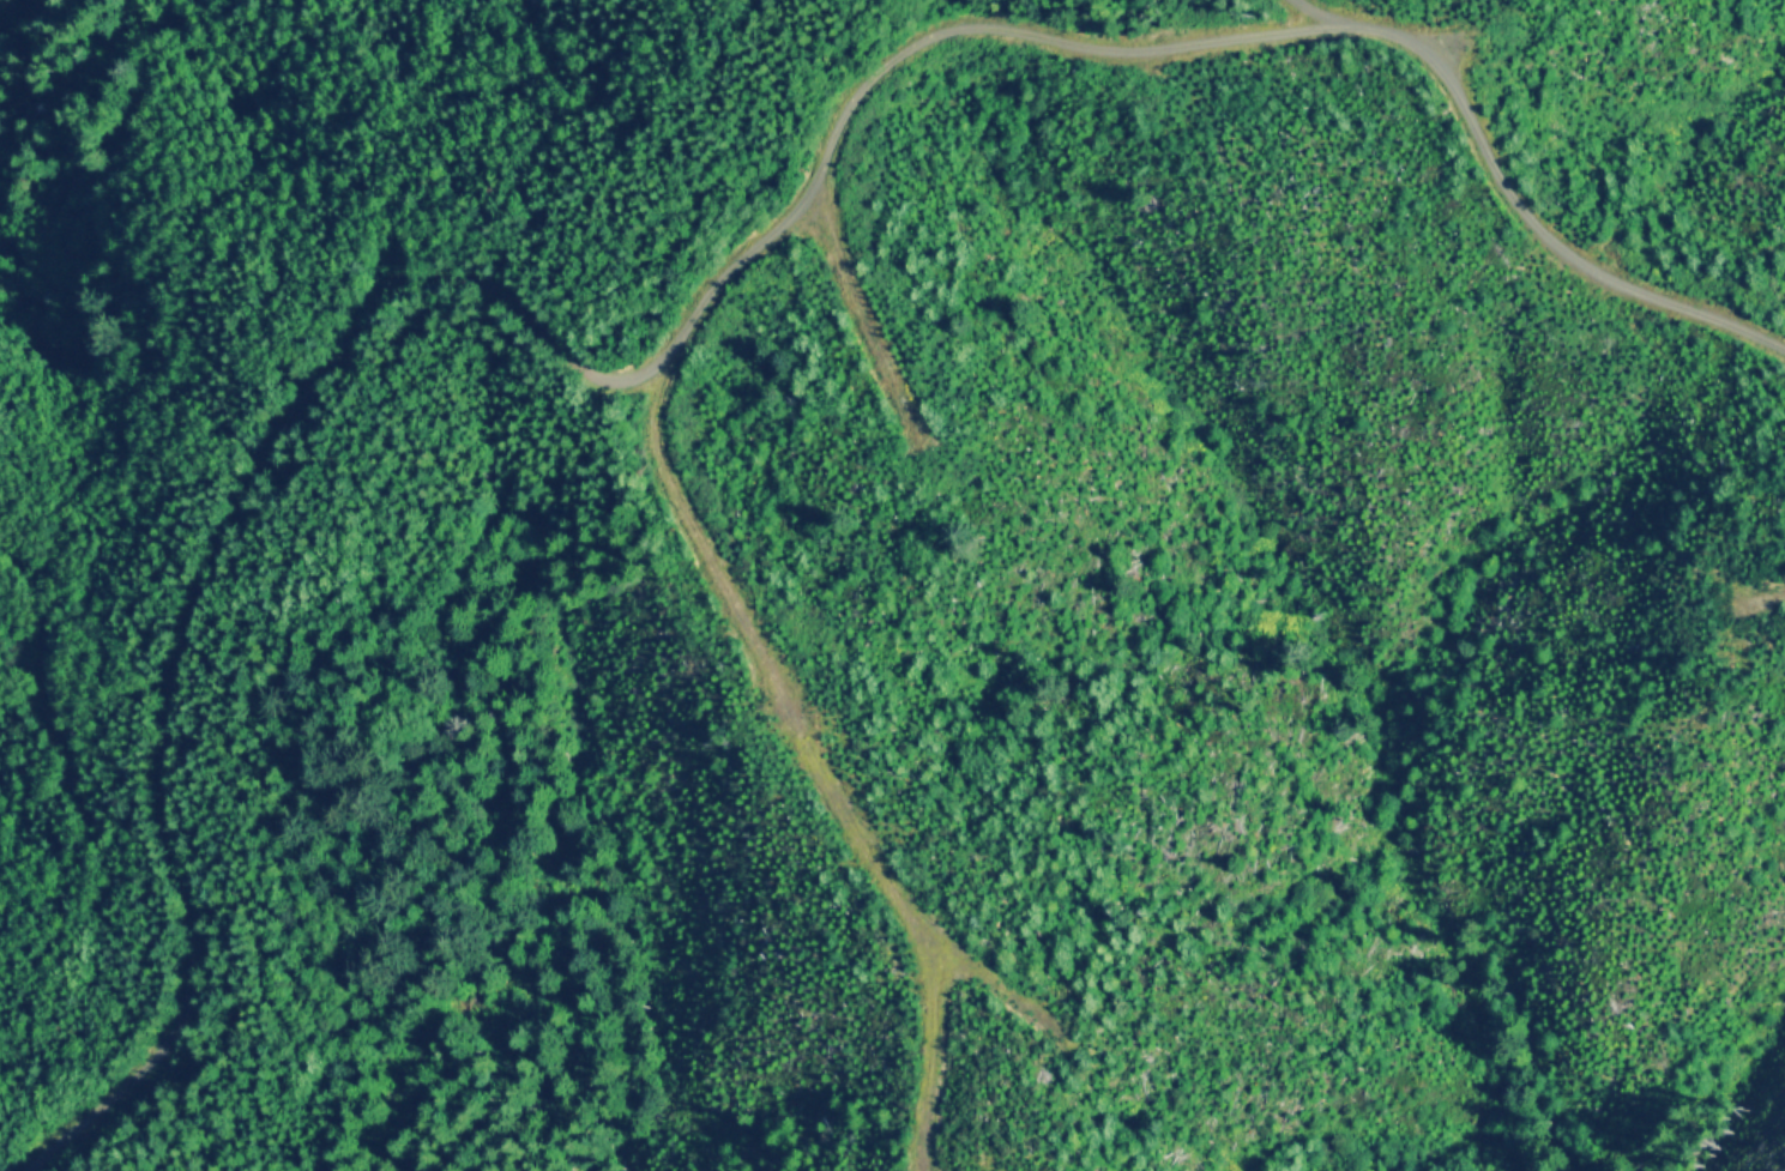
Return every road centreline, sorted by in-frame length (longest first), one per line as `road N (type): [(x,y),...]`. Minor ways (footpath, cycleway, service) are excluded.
road 1 (residential): [(1327,22),(1135,55),(981,31),(921,65),(869,117),(803,223),(649,387),(620,387),(551,344),(470,276),(451,277),(374,325),(254,478),(177,646),(168,867),(174,1046),(69,1170)]
road 2 (residential): [(1784,353),(1599,277),(1537,223),(1458,83),(1428,53),(1386,32),(1327,22),(1295,0)]
road 3 (track): [(34,573),(43,672),(89,823),(71,869),(50,889),(0,905)]

